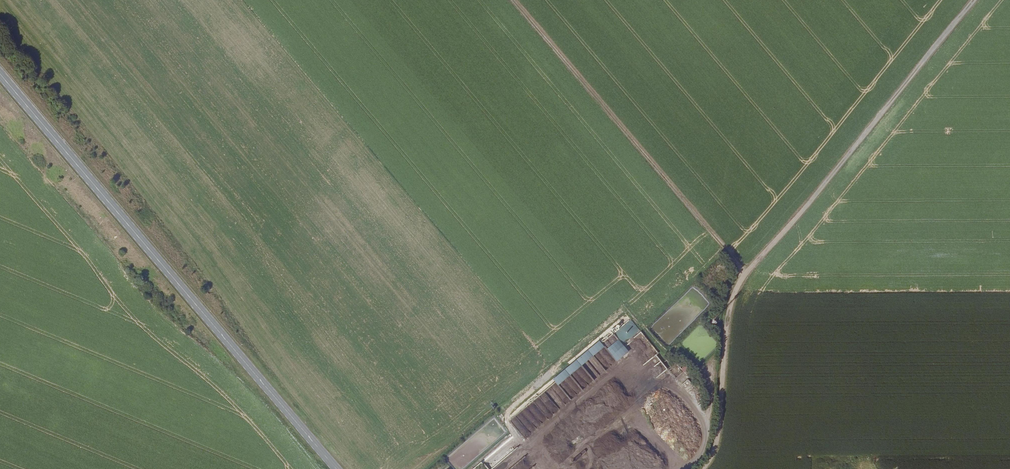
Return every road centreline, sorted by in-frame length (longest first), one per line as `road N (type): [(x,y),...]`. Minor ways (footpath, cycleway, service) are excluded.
road 1 (track): [(704,468),(720,434),(729,310),(747,272),(973,0)]
road 2 (primary): [(337,468),(0,74)]
road 3 (track): [(747,272),(513,0)]

